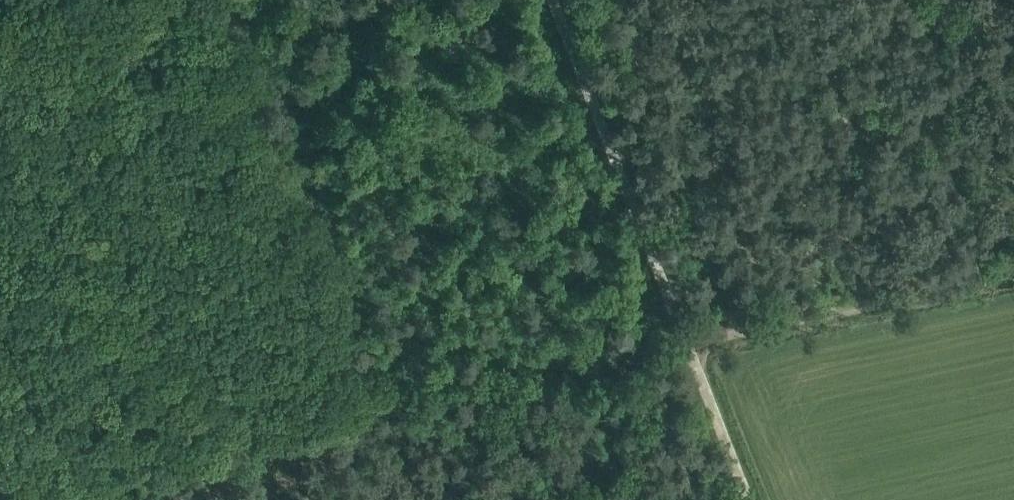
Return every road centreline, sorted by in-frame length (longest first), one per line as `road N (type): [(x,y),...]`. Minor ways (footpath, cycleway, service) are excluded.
road 1 (track): [(687,344),(554,0)]
road 2 (track): [(1013,276),(687,344)]
road 3 (track): [(748,499),(687,344)]

